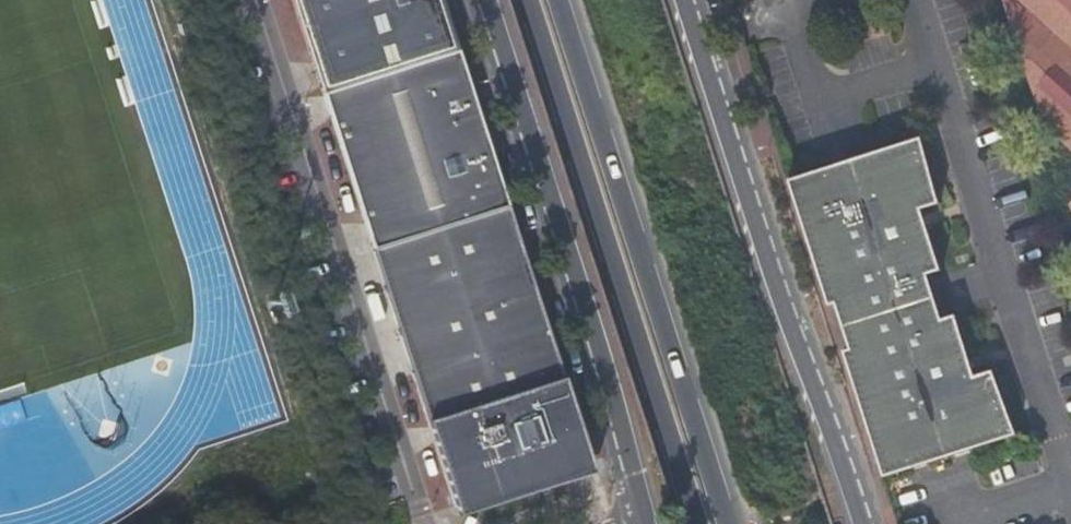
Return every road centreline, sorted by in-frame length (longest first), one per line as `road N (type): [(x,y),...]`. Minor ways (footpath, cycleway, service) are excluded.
road 1 (primary): [(862,523),(691,0)]
road 2 (trunk): [(722,523),(552,0)]
road 3 (trunk): [(523,0),(692,523)]
road 4 (primary): [(476,0),(643,523)]
road 5 (residential): [(427,523),(263,0)]

